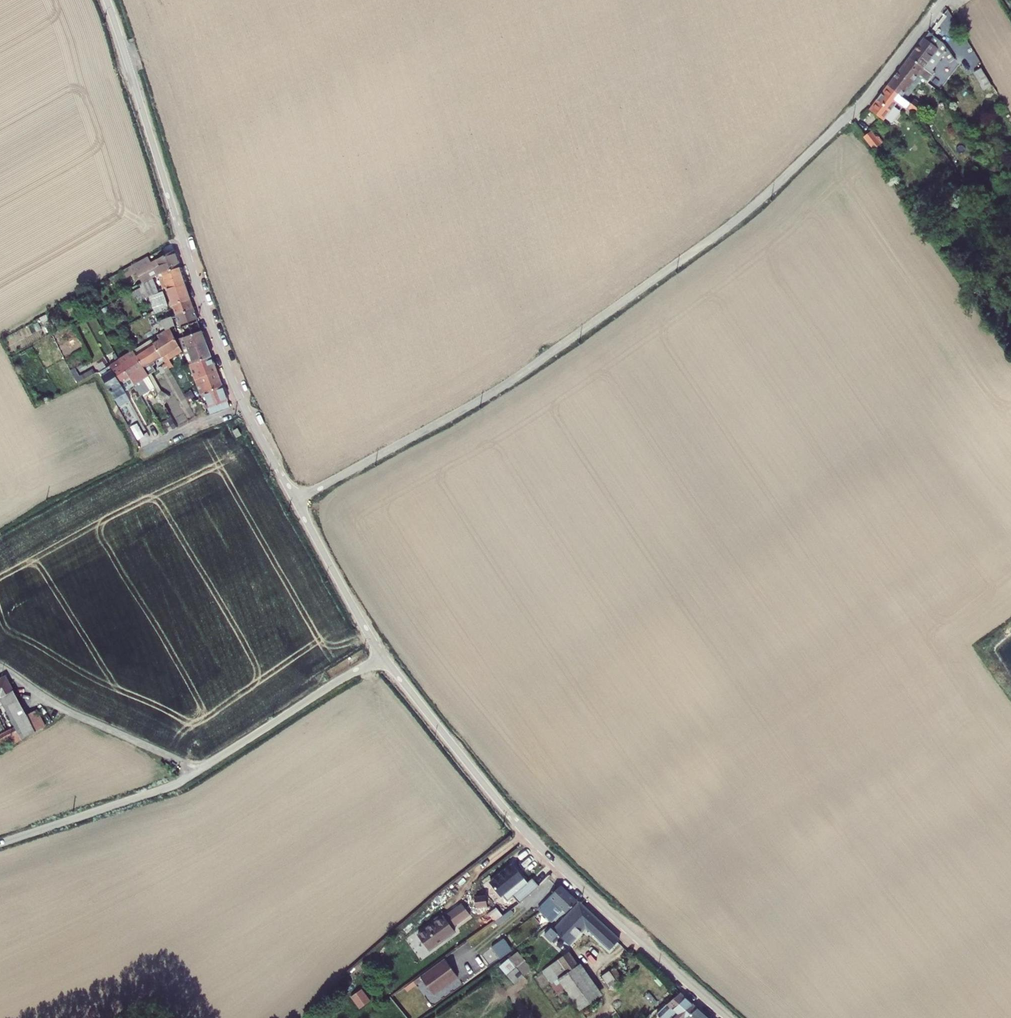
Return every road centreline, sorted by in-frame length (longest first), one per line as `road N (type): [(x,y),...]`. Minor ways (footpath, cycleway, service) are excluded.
road 1 (unclassified): [(295,501),(488,395),(733,222),(862,103),(943,0)]
road 2 (unclassified): [(382,655),(512,818),(729,1017)]
road 3 (unclassified): [(106,0),(201,297),(245,406)]
road 4 (unclassified): [(198,771),(51,703),(0,667)]
road 5 (unclassified): [(198,771),(382,655)]
road 6 (unclassified): [(0,843),(198,771)]
road 7 (unclassified): [(295,501),(382,655)]
road 8 (track): [(0,537),(144,454)]

